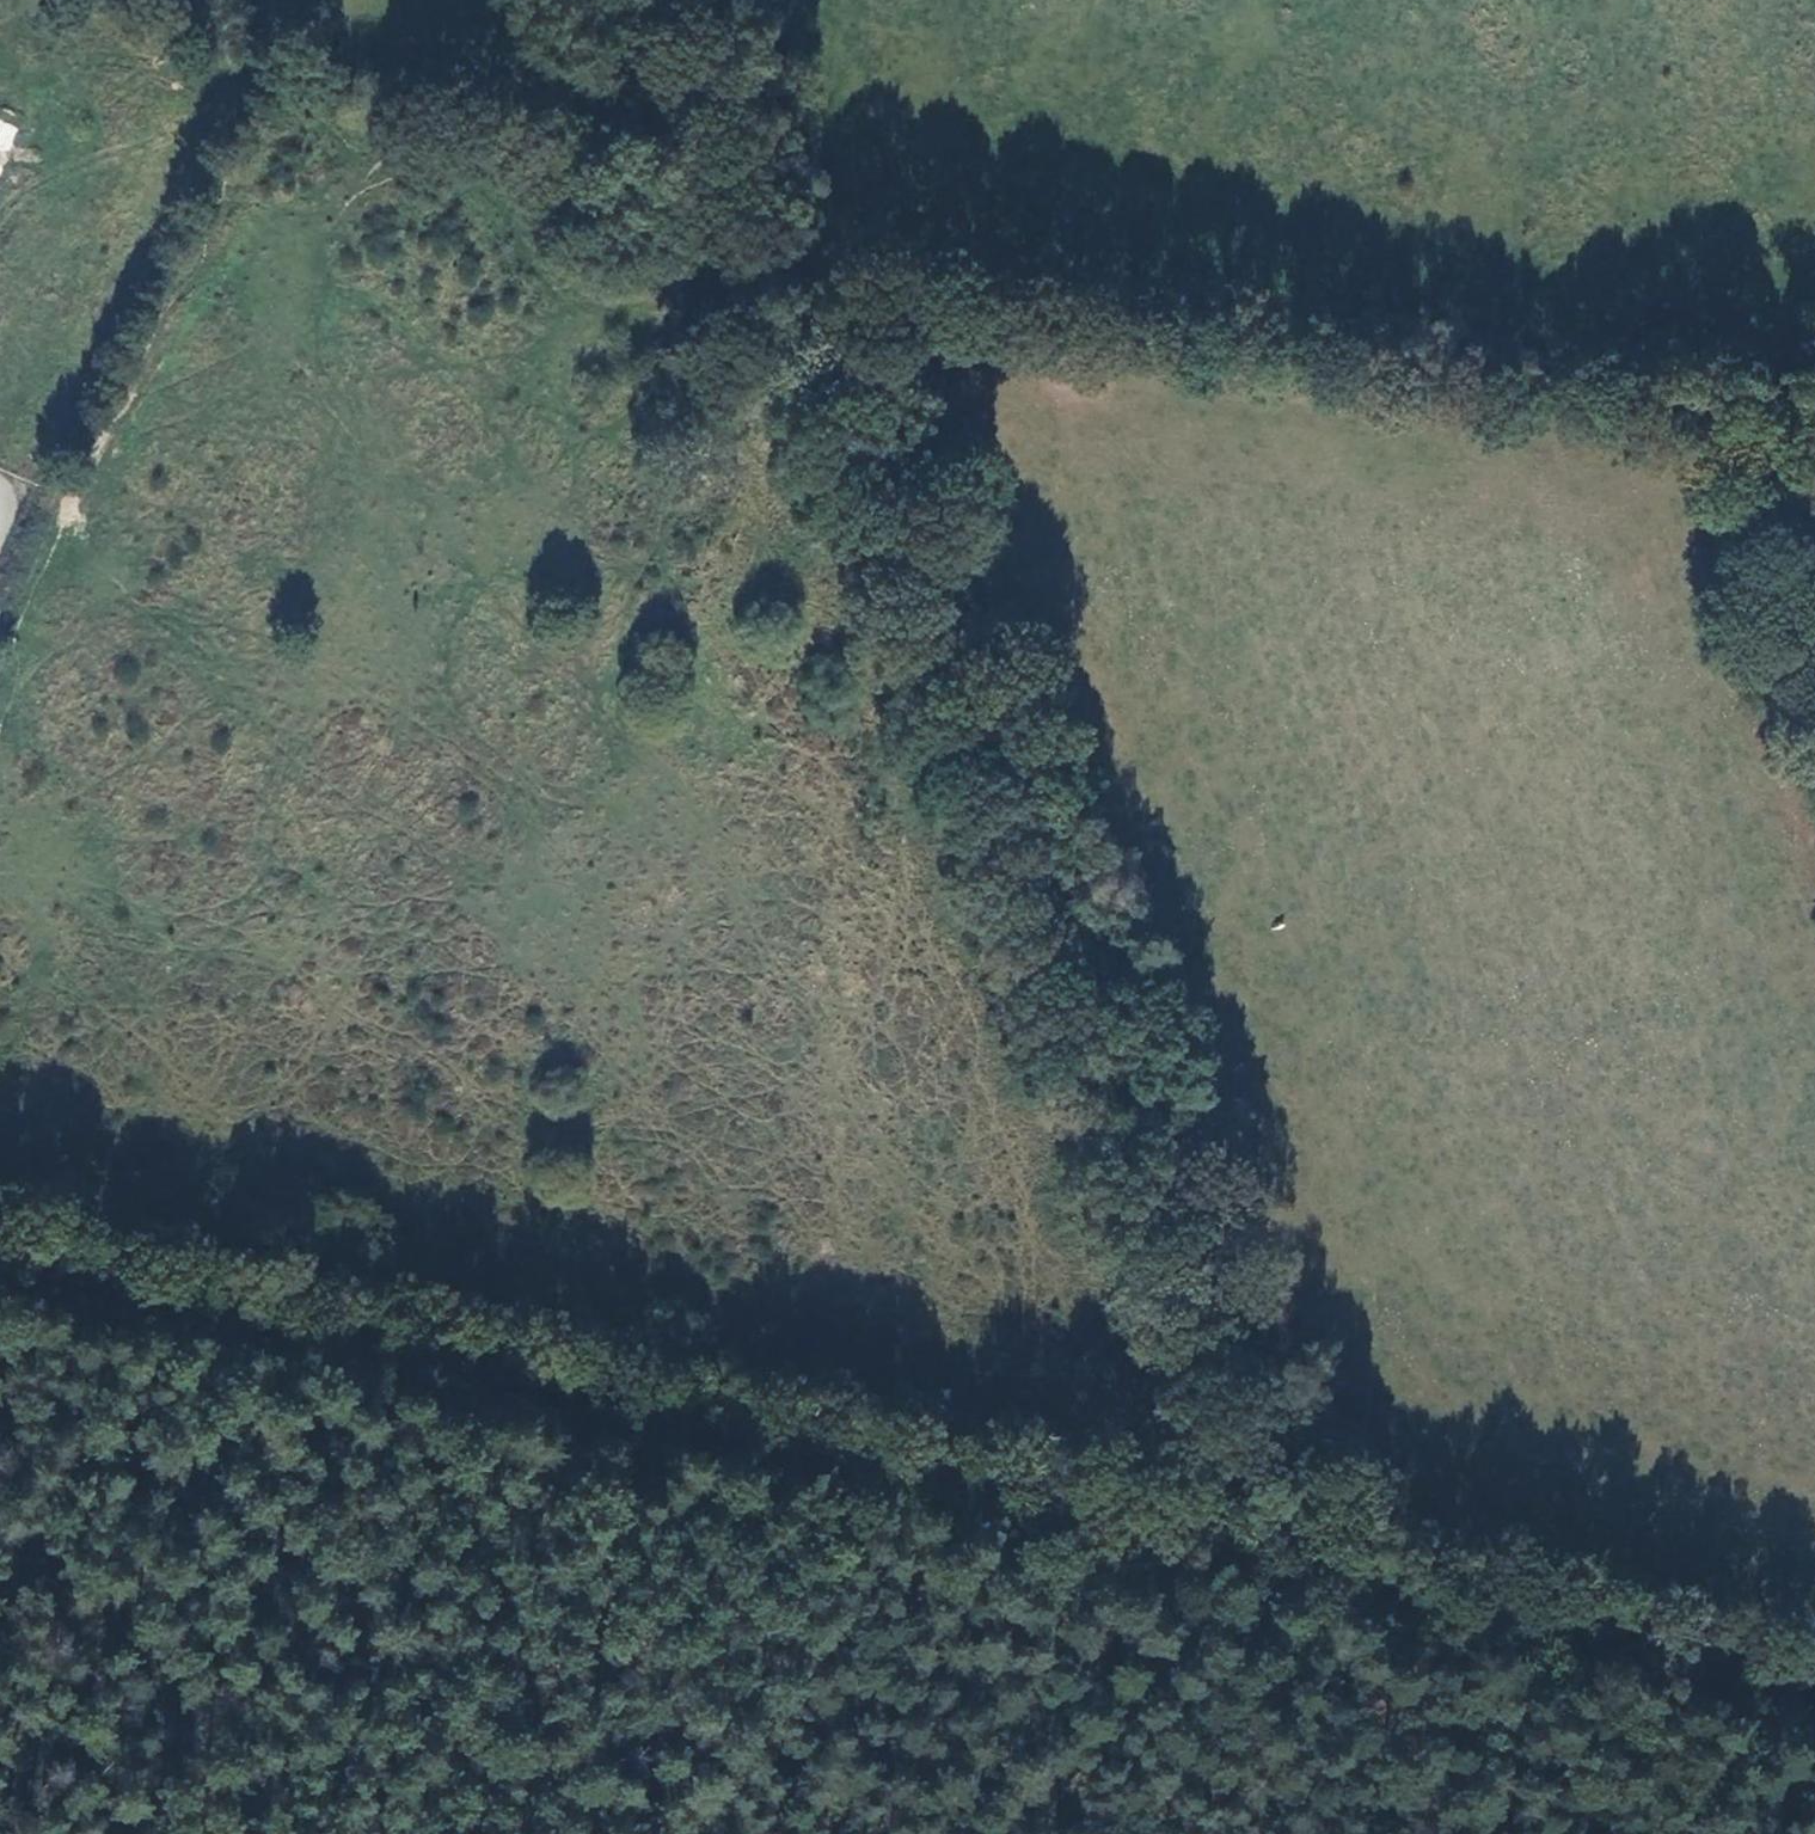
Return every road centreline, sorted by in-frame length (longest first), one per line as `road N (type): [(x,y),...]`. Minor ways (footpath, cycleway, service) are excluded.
road 1 (track): [(1273,1581),(1283,1509),(1078,938),(712,0)]
road 2 (track): [(0,1253),(765,1456),(1273,1581)]
road 3 (track): [(1273,1581),(1814,1687)]

